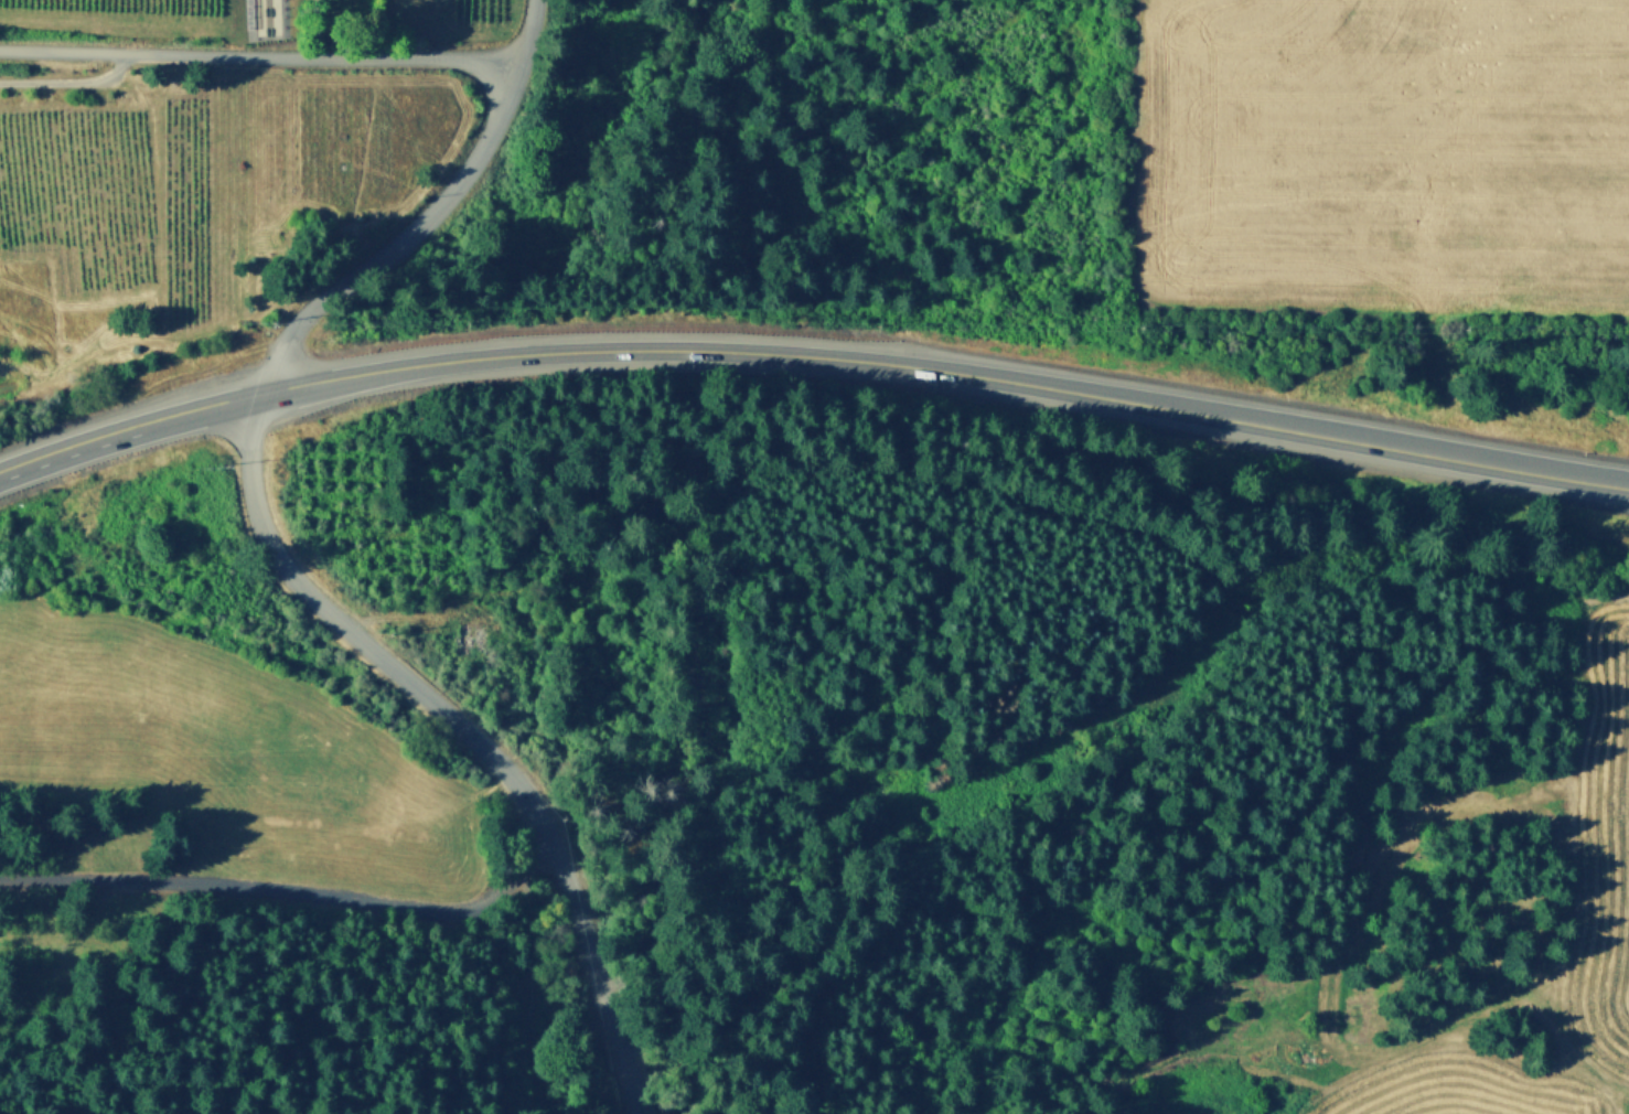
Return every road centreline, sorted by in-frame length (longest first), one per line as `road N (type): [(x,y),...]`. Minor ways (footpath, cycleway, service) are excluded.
road 1 (primary): [(1628,486),(840,360),(538,354),(379,369),(250,394)]
road 2 (residential): [(645,1113),(596,941),(531,801),(446,708),(314,598),(260,526),(250,394)]
road 3 (residential): [(510,99),(486,72),(459,61),(0,49)]
road 4 (residential): [(288,386),(300,328),(424,224),(497,131),(529,54),(540,0)]
road 5 (track): [(1258,1060),(1367,1102),(1571,1113)]
road 6 (primary): [(250,394),(0,471)]

